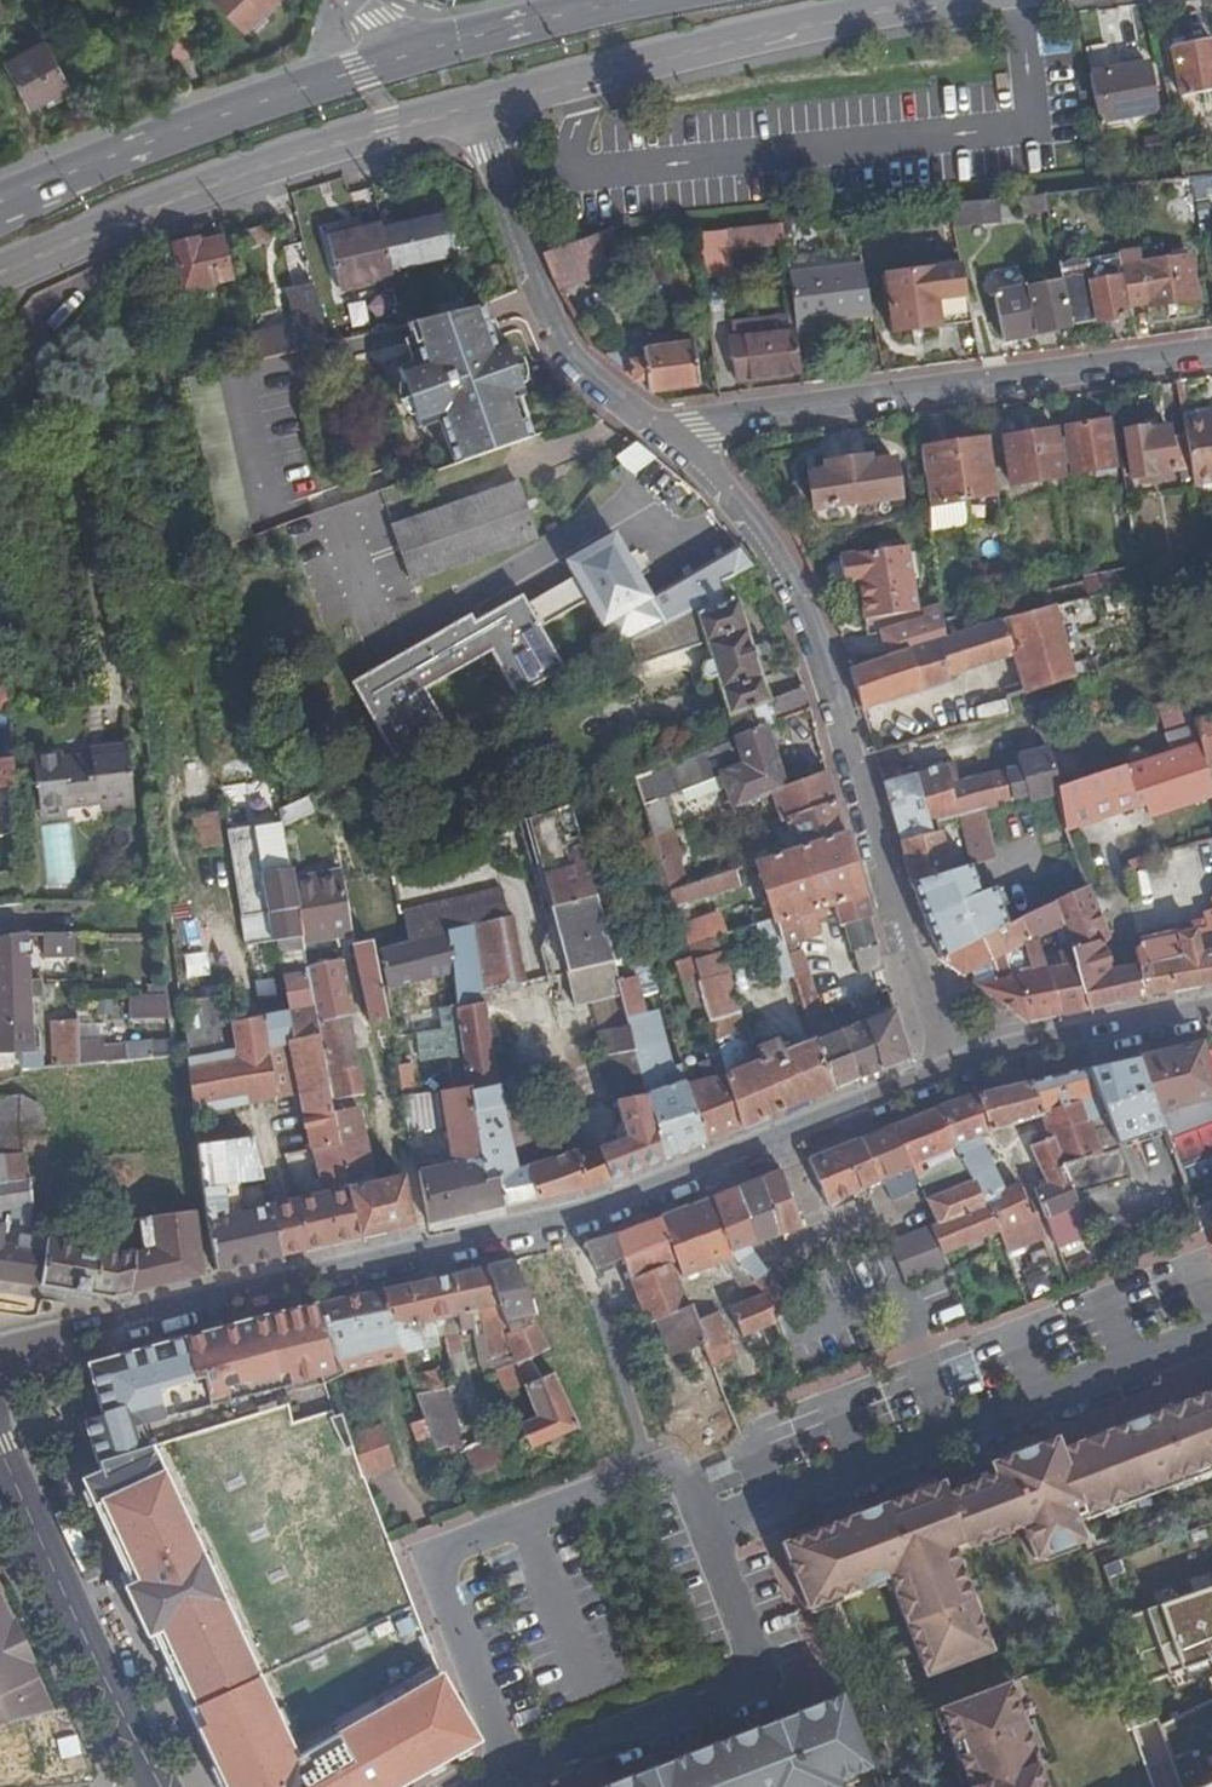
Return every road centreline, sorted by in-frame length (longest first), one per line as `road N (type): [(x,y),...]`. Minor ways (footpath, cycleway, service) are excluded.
road 1 (residential): [(1211,1327),(706,1532),(752,1679),(478,1786)]
road 2 (residential): [(0,1354),(138,1311),(560,1214),(946,1068)]
road 3 (residential): [(946,1068),(823,659),(768,549),(673,439)]
road 4 (residential): [(673,439),(800,406),(1211,351)]
road 5 (primary): [(0,276),(190,196),(472,107)]
road 6 (primary): [(472,107),(908,0)]
road 7 (primary): [(415,54),(0,203)]
road 8 (residential): [(673,439),(622,402),(564,341),(472,107)]
road 9 (tertiary): [(0,1451),(159,1786)]
road 10 (residential): [(946,1068),(1211,1003)]
road 11 (primary): [(645,0),(415,54)]

